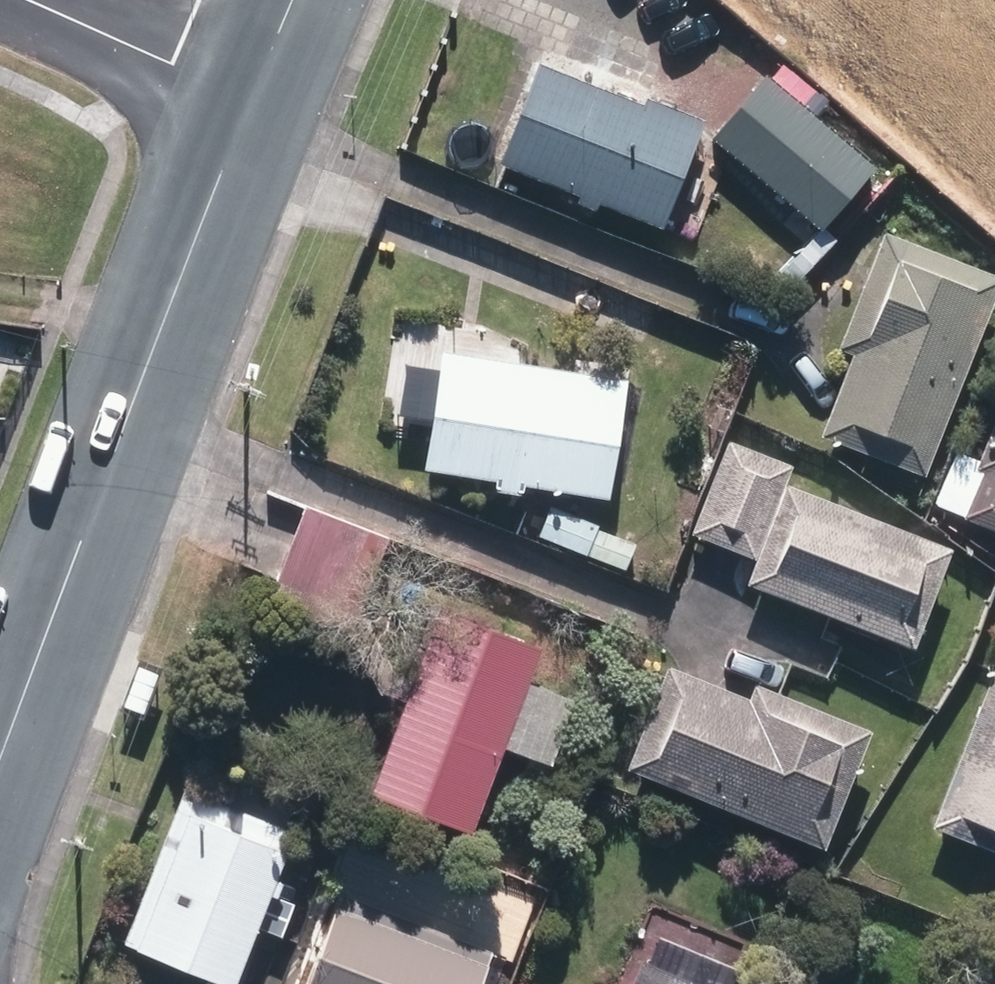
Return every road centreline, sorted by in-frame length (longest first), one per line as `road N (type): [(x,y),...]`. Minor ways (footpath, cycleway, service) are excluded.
road 1 (secondary): [(253,96),(0,765)]
road 2 (residential): [(33,0),(253,96)]

